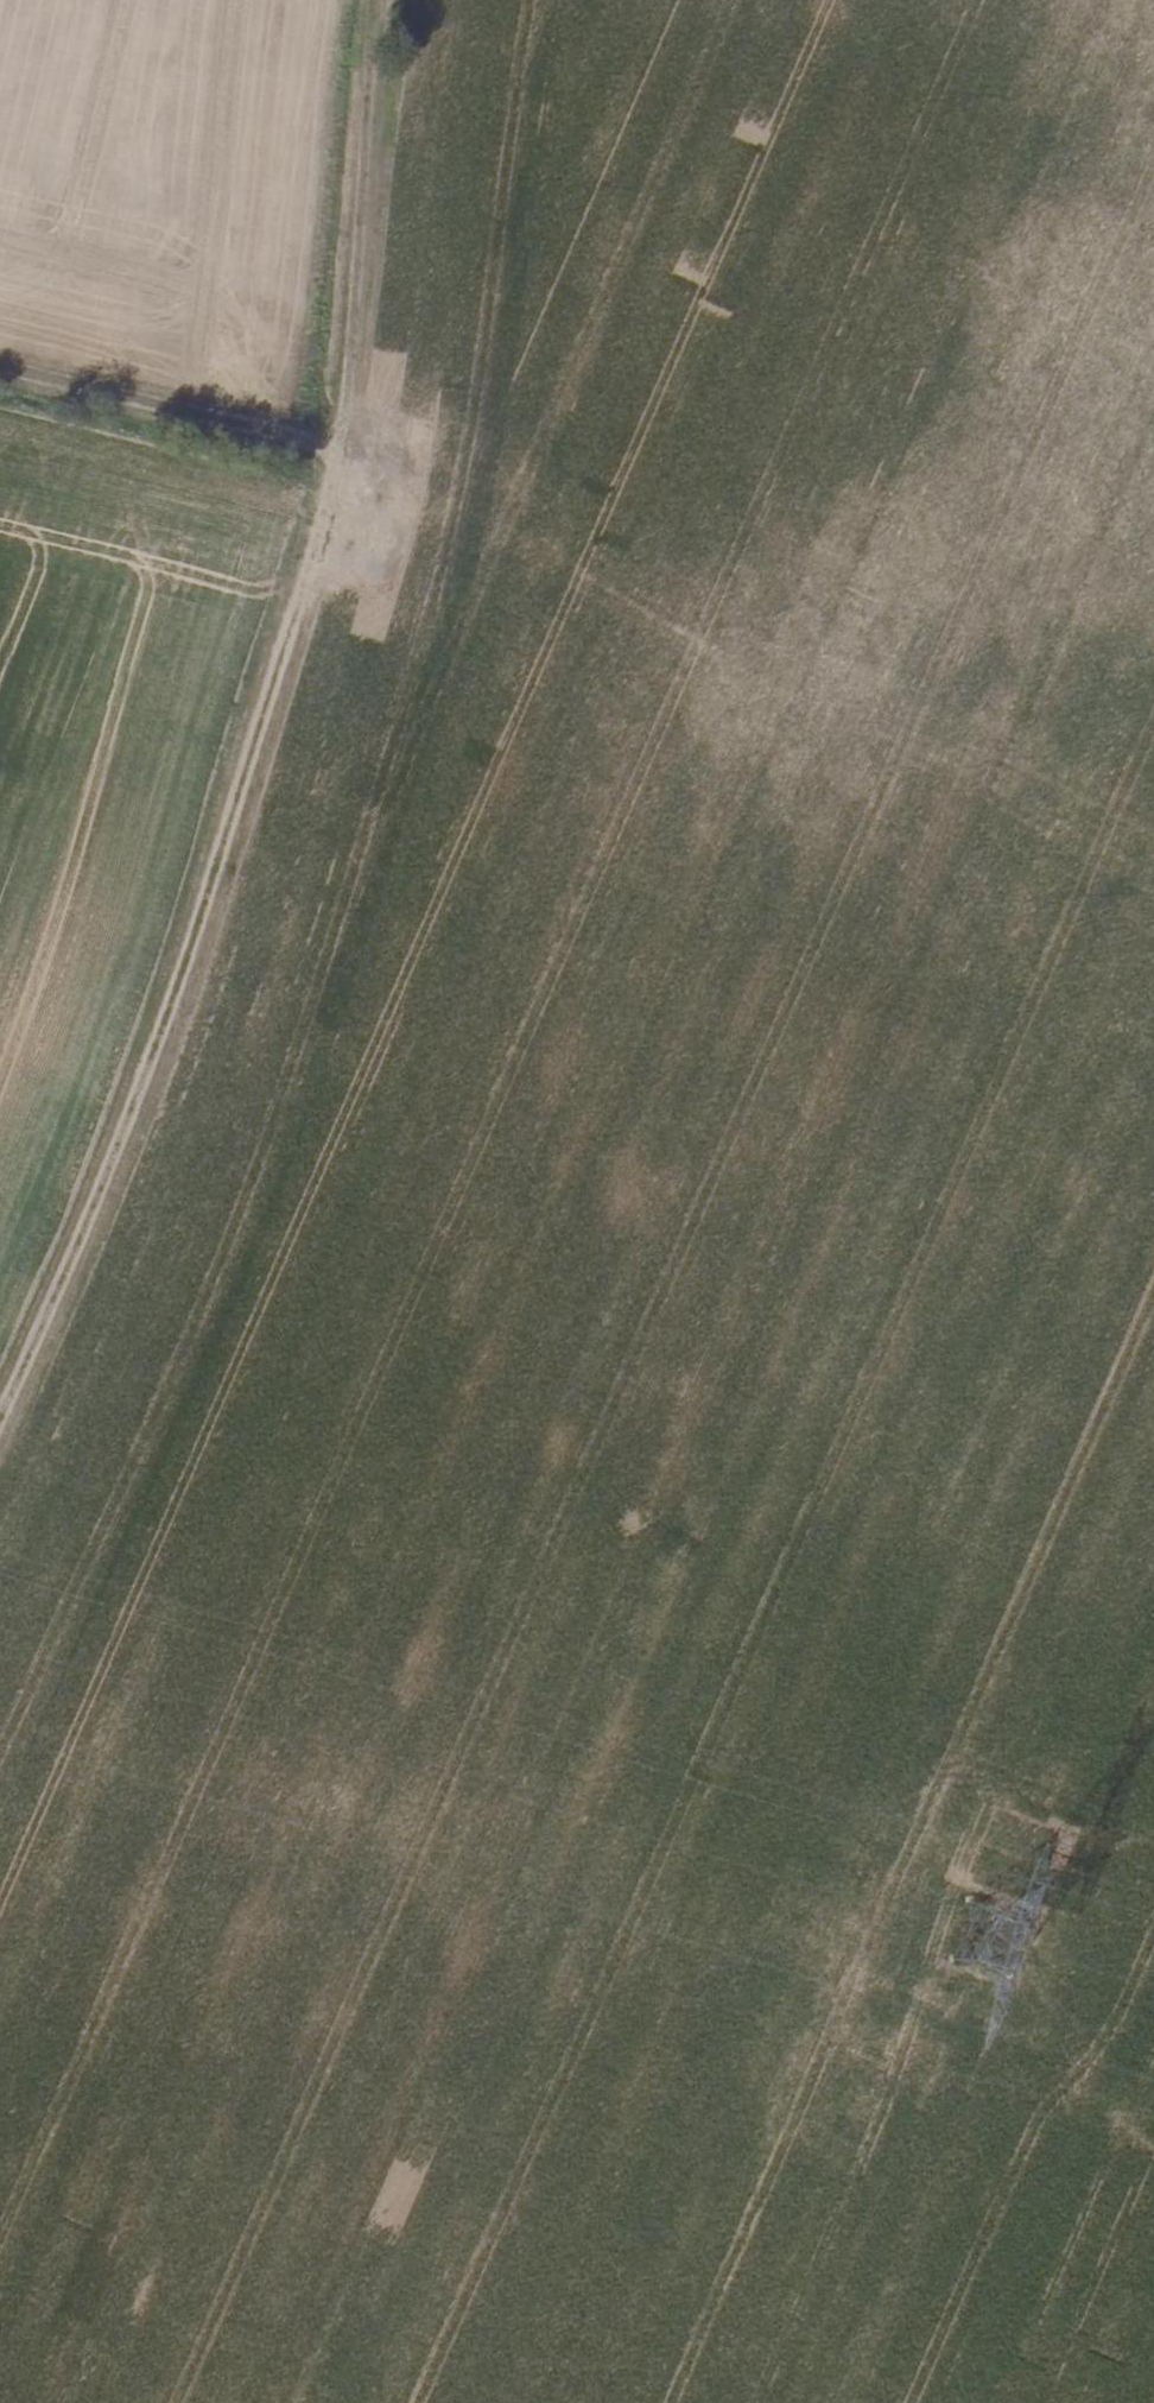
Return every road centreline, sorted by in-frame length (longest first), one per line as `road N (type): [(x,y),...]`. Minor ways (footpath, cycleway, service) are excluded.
road 1 (track): [(0,1432),(147,1091),(234,847),(343,445)]
road 2 (track): [(343,445),(362,335),(382,0)]
road 3 (track): [(0,361),(343,445)]

